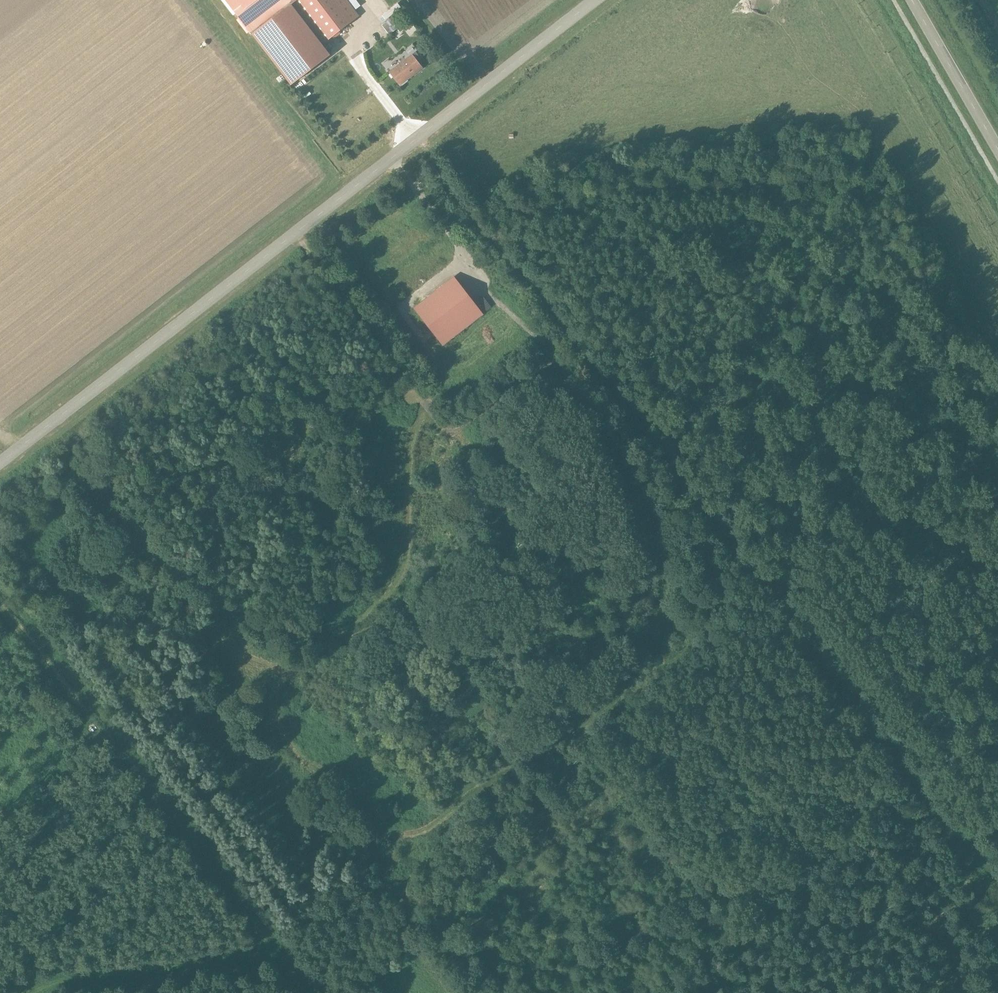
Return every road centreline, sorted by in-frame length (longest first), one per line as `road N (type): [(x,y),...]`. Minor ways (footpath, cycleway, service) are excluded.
road 1 (unclassified): [(0,464),(598,0)]
road 2 (tertiary): [(909,0),(997,153)]
road 3 (track): [(91,721),(0,606)]

